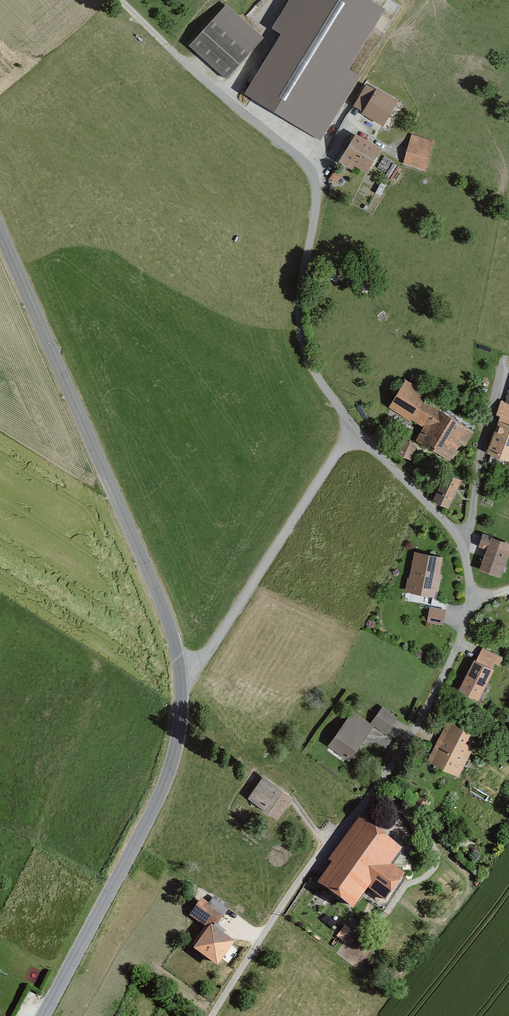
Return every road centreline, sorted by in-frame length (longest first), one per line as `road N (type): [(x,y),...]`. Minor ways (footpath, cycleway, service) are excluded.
road 1 (residential): [(213,1015),(320,851),(409,739),(468,613),(461,541),(351,428)]
road 2 (tertiary): [(181,694),(176,646),(0,230)]
road 3 (unclassified): [(351,428),(302,344),(299,305),(317,189),(309,167),(182,60)]
road 4 (tertiary): [(41,1015),(163,787),(181,694)]
road 5 (unclassified): [(181,694),(351,428)]

